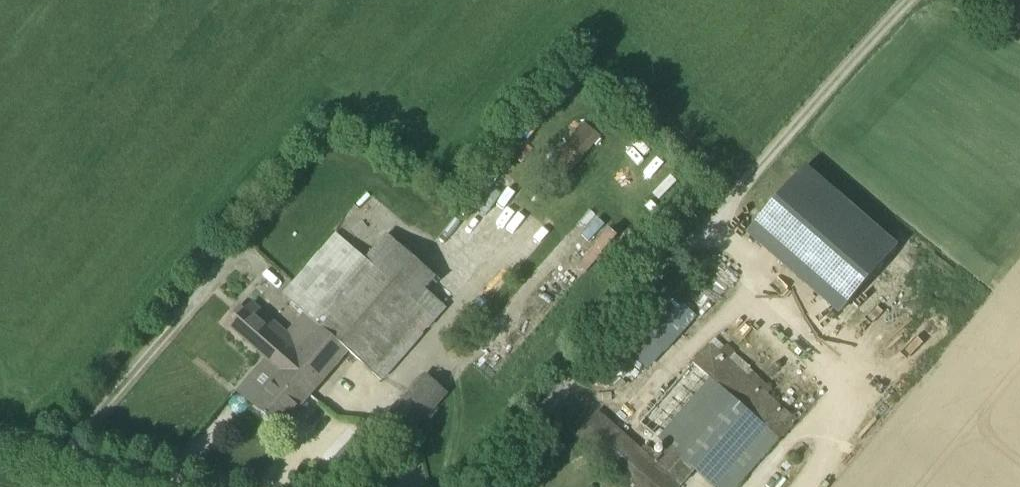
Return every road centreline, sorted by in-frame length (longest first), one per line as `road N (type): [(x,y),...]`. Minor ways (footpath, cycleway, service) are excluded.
road 1 (unclassified): [(466,486),(898,0)]
road 2 (unclassified): [(194,486),(0,433)]

